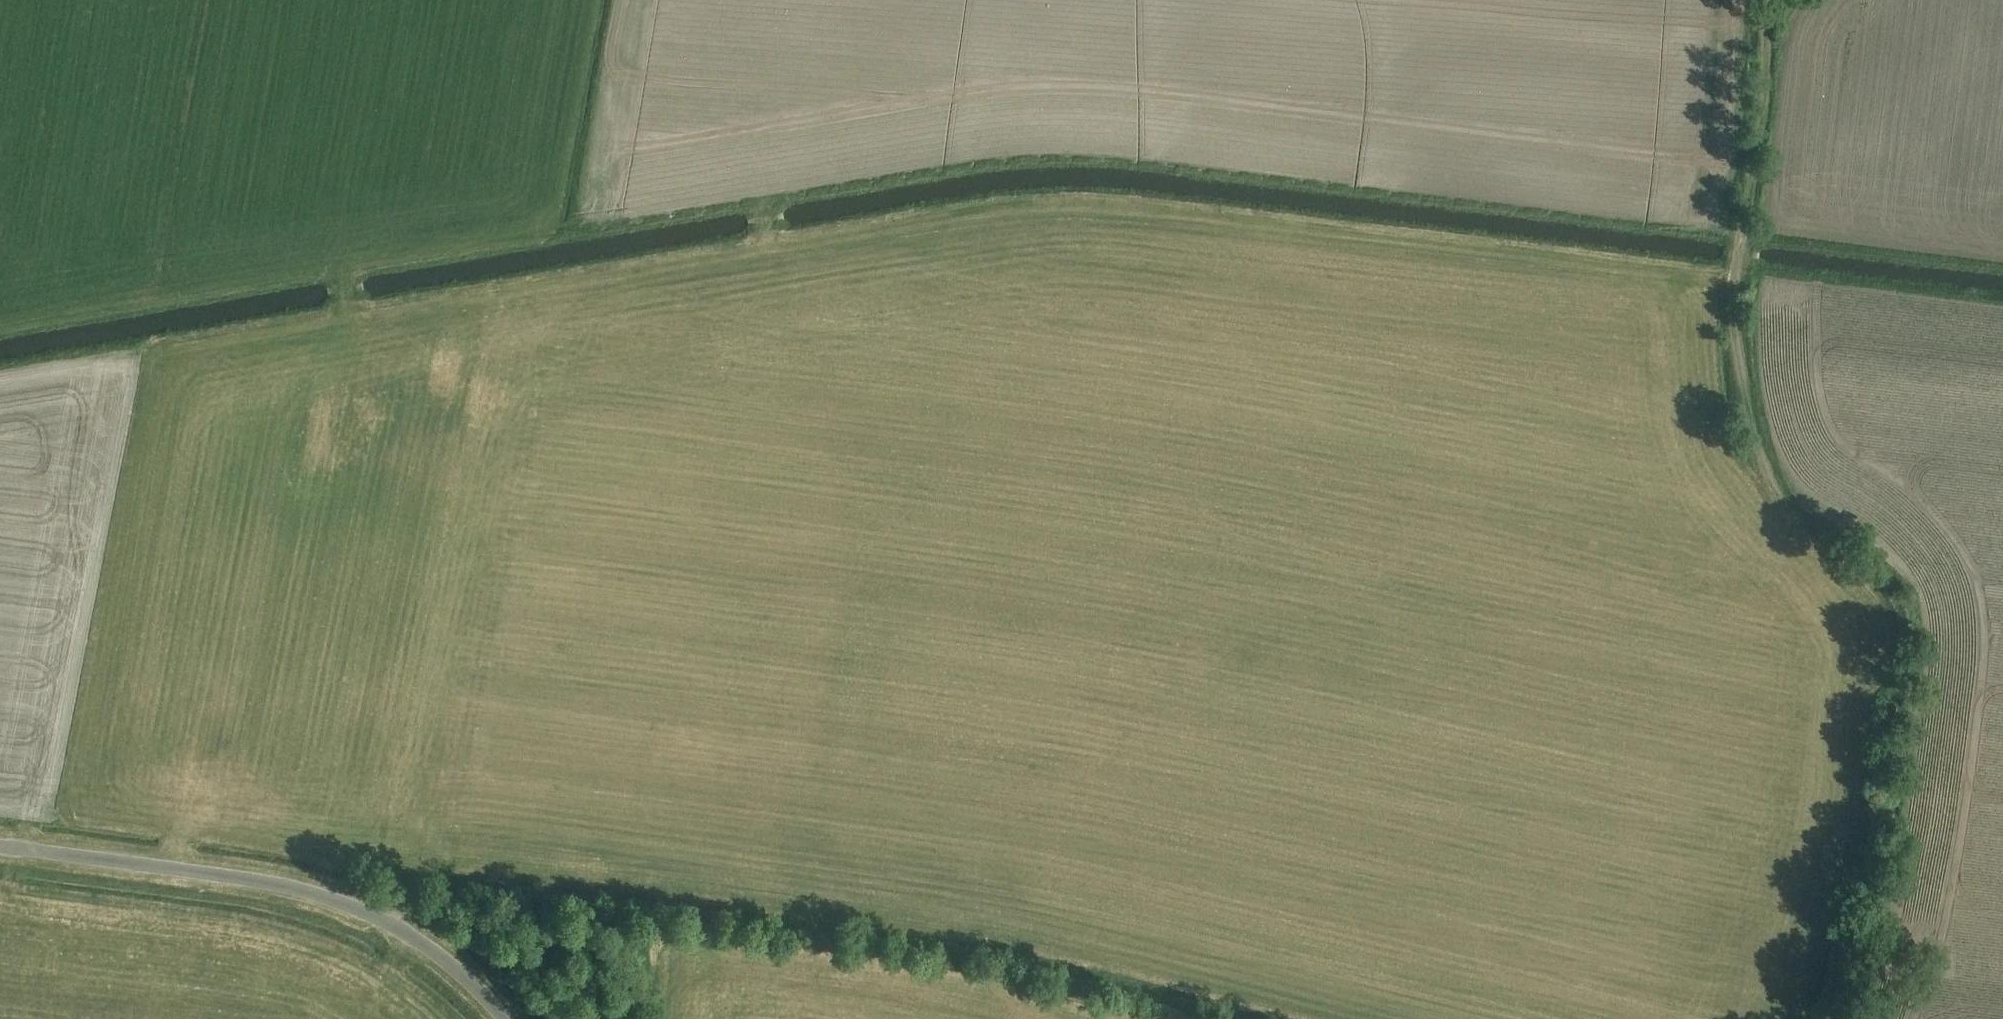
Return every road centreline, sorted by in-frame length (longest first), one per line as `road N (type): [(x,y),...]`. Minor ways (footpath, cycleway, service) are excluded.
road 1 (track): [(1834,1018),(1881,880),(1897,751),(1898,634),(1878,604),(1790,519),(1768,484),(1750,425),(1737,277),(1774,0)]
road 2 (unclassified): [(504,1018),(403,930),(307,891),(0,846)]

